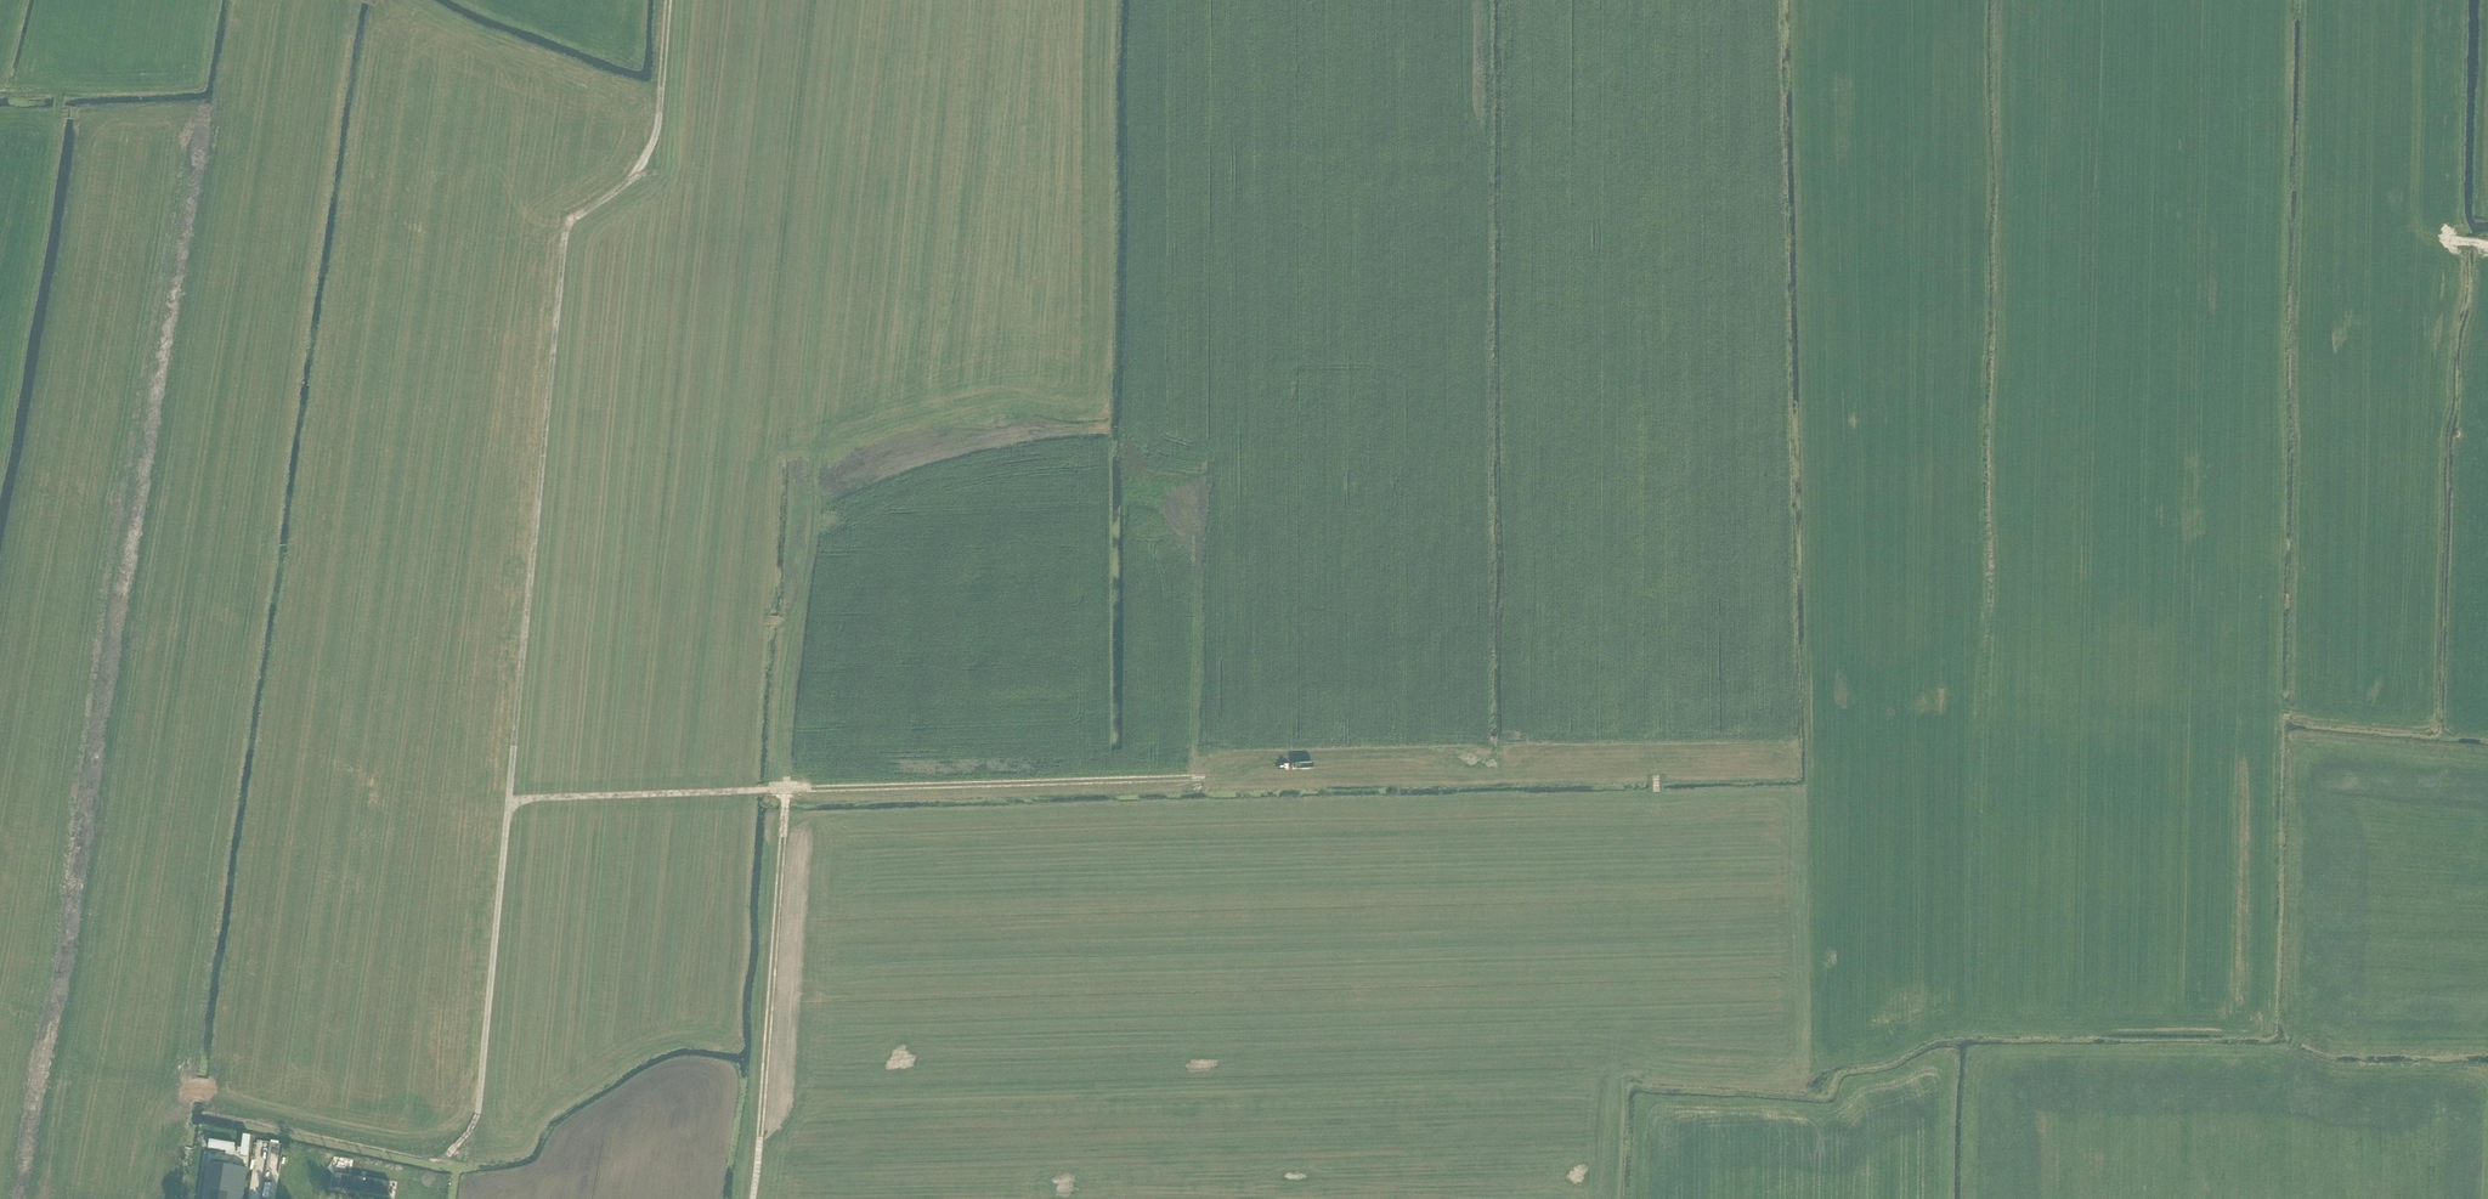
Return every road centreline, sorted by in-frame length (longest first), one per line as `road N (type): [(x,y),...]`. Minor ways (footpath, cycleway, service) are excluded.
road 1 (track): [(415,1198),(476,1114),(565,230),(642,165),(656,133),(669,0)]
road 2 (track): [(508,802),(1206,777)]
road 3 (track): [(1610,1198),(1607,1071),(1642,1071)]

